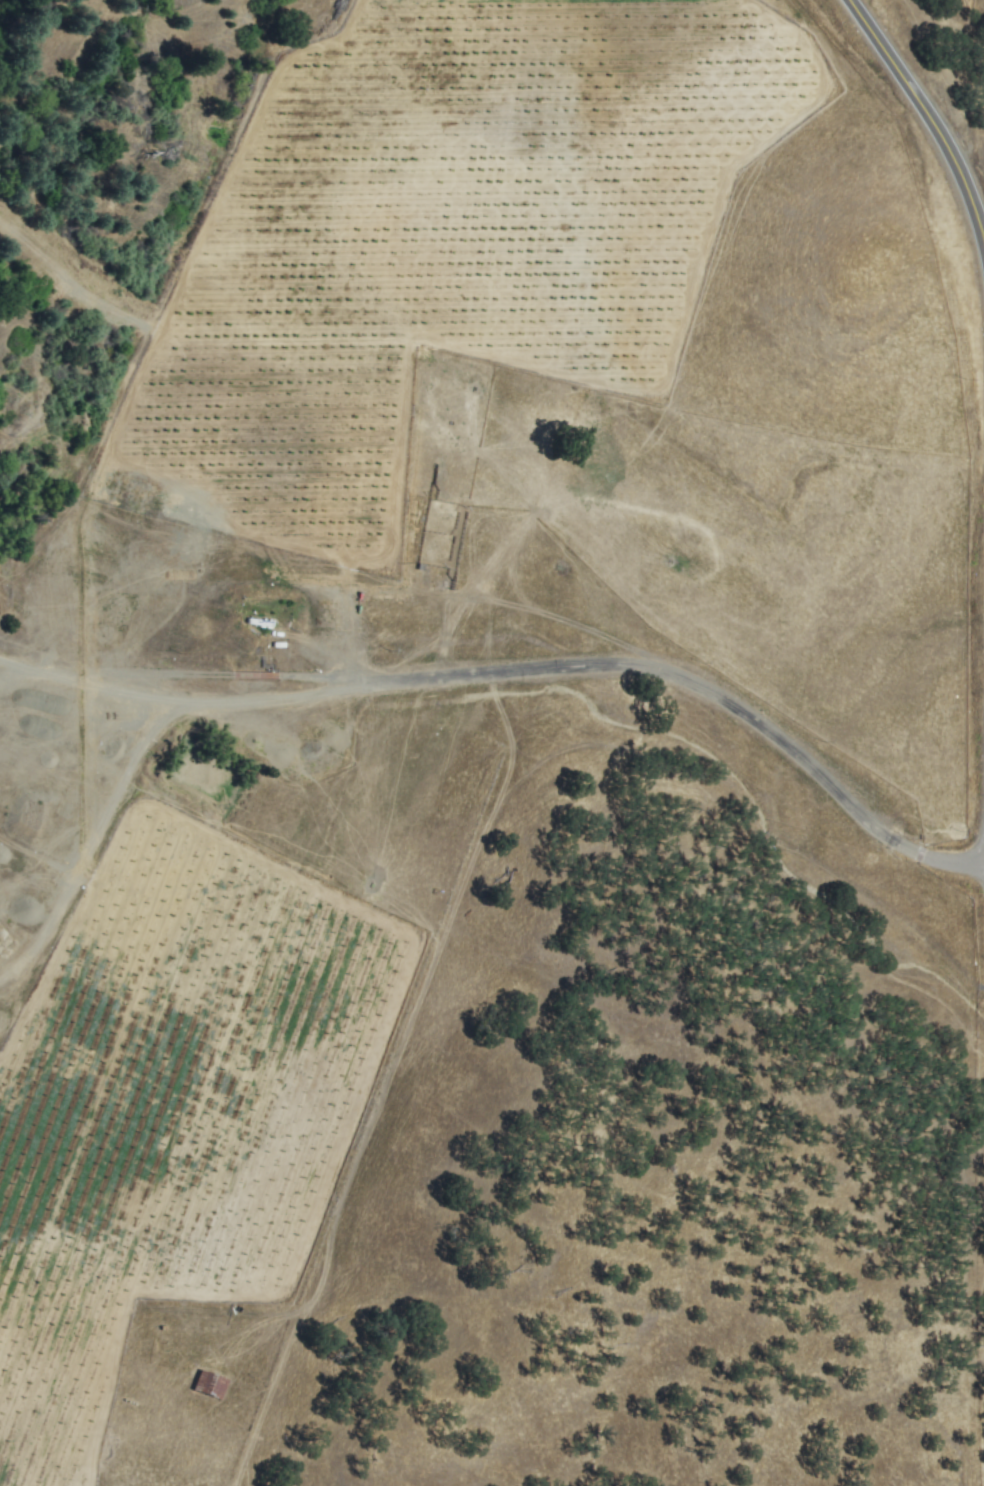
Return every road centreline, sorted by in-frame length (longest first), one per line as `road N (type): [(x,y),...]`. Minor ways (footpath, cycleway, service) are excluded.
road 1 (secondary): [(849,0),(957,165),(983,239)]

